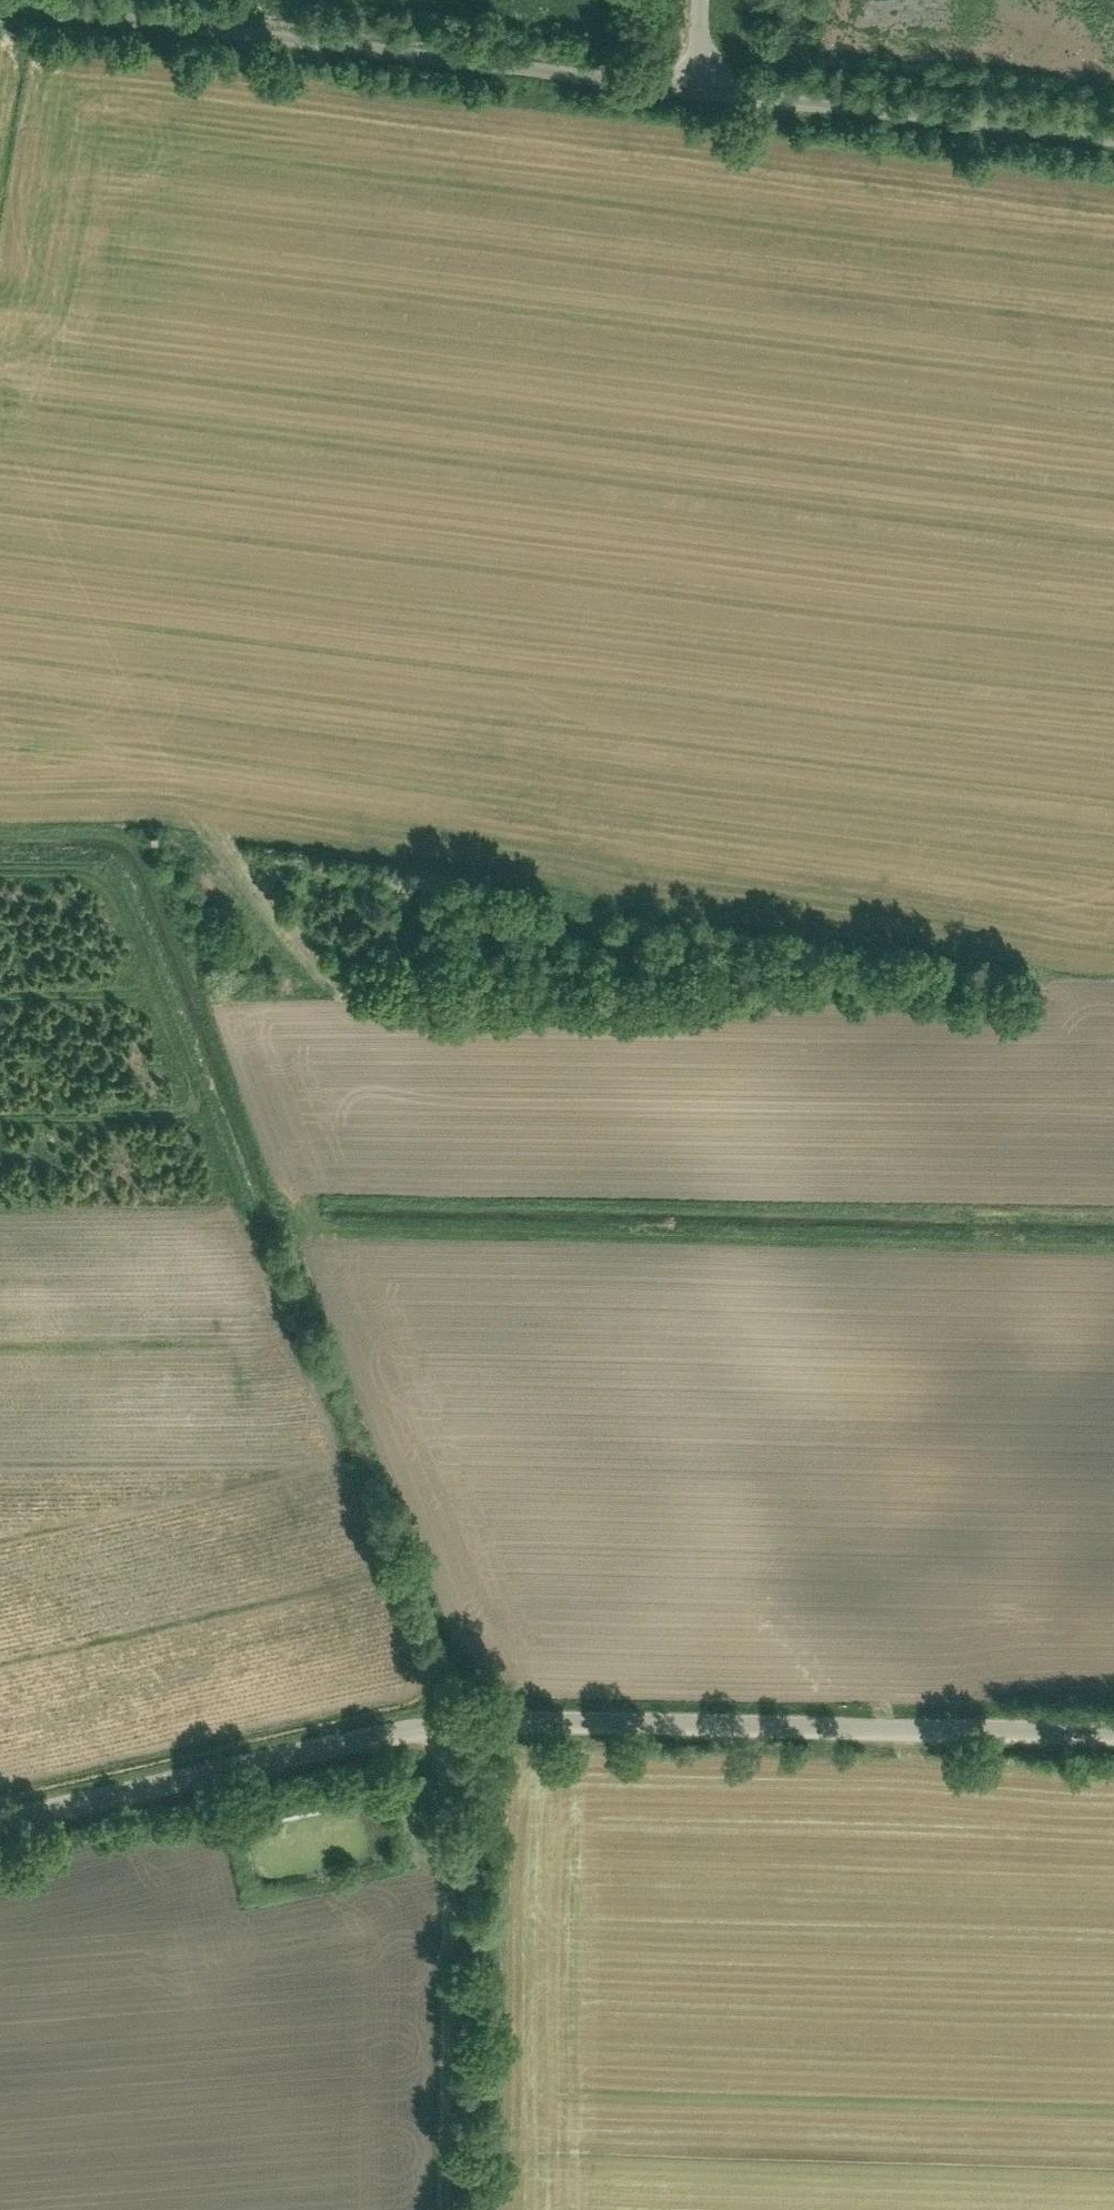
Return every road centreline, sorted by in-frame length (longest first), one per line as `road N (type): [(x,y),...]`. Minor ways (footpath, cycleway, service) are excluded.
road 1 (residential): [(0,1821),(431,1725),(1113,1730)]
road 2 (residential): [(1113,143),(0,6)]

